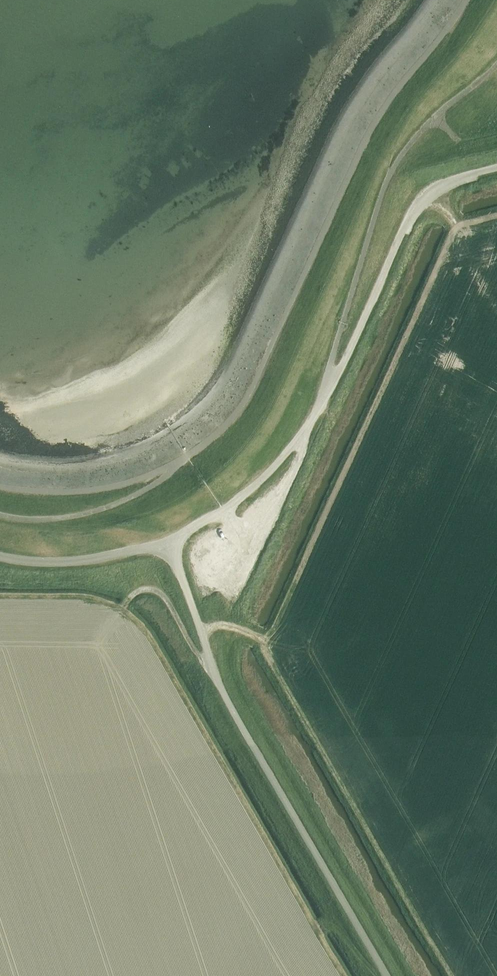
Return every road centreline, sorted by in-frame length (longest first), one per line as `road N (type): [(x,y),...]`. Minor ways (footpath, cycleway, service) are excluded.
road 1 (unclassified): [(171,541),(264,481),(307,431),(416,204),(441,186),(496,170)]
road 2 (unclassified): [(387,975),(227,703),(171,541)]
road 3 (track): [(328,385),(395,165),(417,135),(496,64)]
road 4 (unclassified): [(171,541),(110,560),(0,557)]

